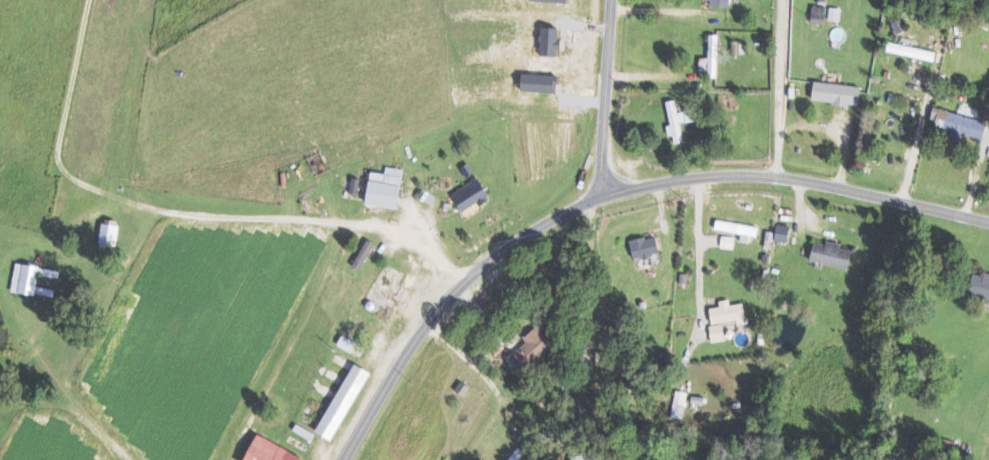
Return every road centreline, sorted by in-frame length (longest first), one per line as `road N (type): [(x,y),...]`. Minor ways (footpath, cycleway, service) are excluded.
road 1 (residential): [(988,226),(758,178),(646,186),(601,200),(504,255),(437,314),(347,459)]
road 2 (residential): [(601,200),(611,0)]

